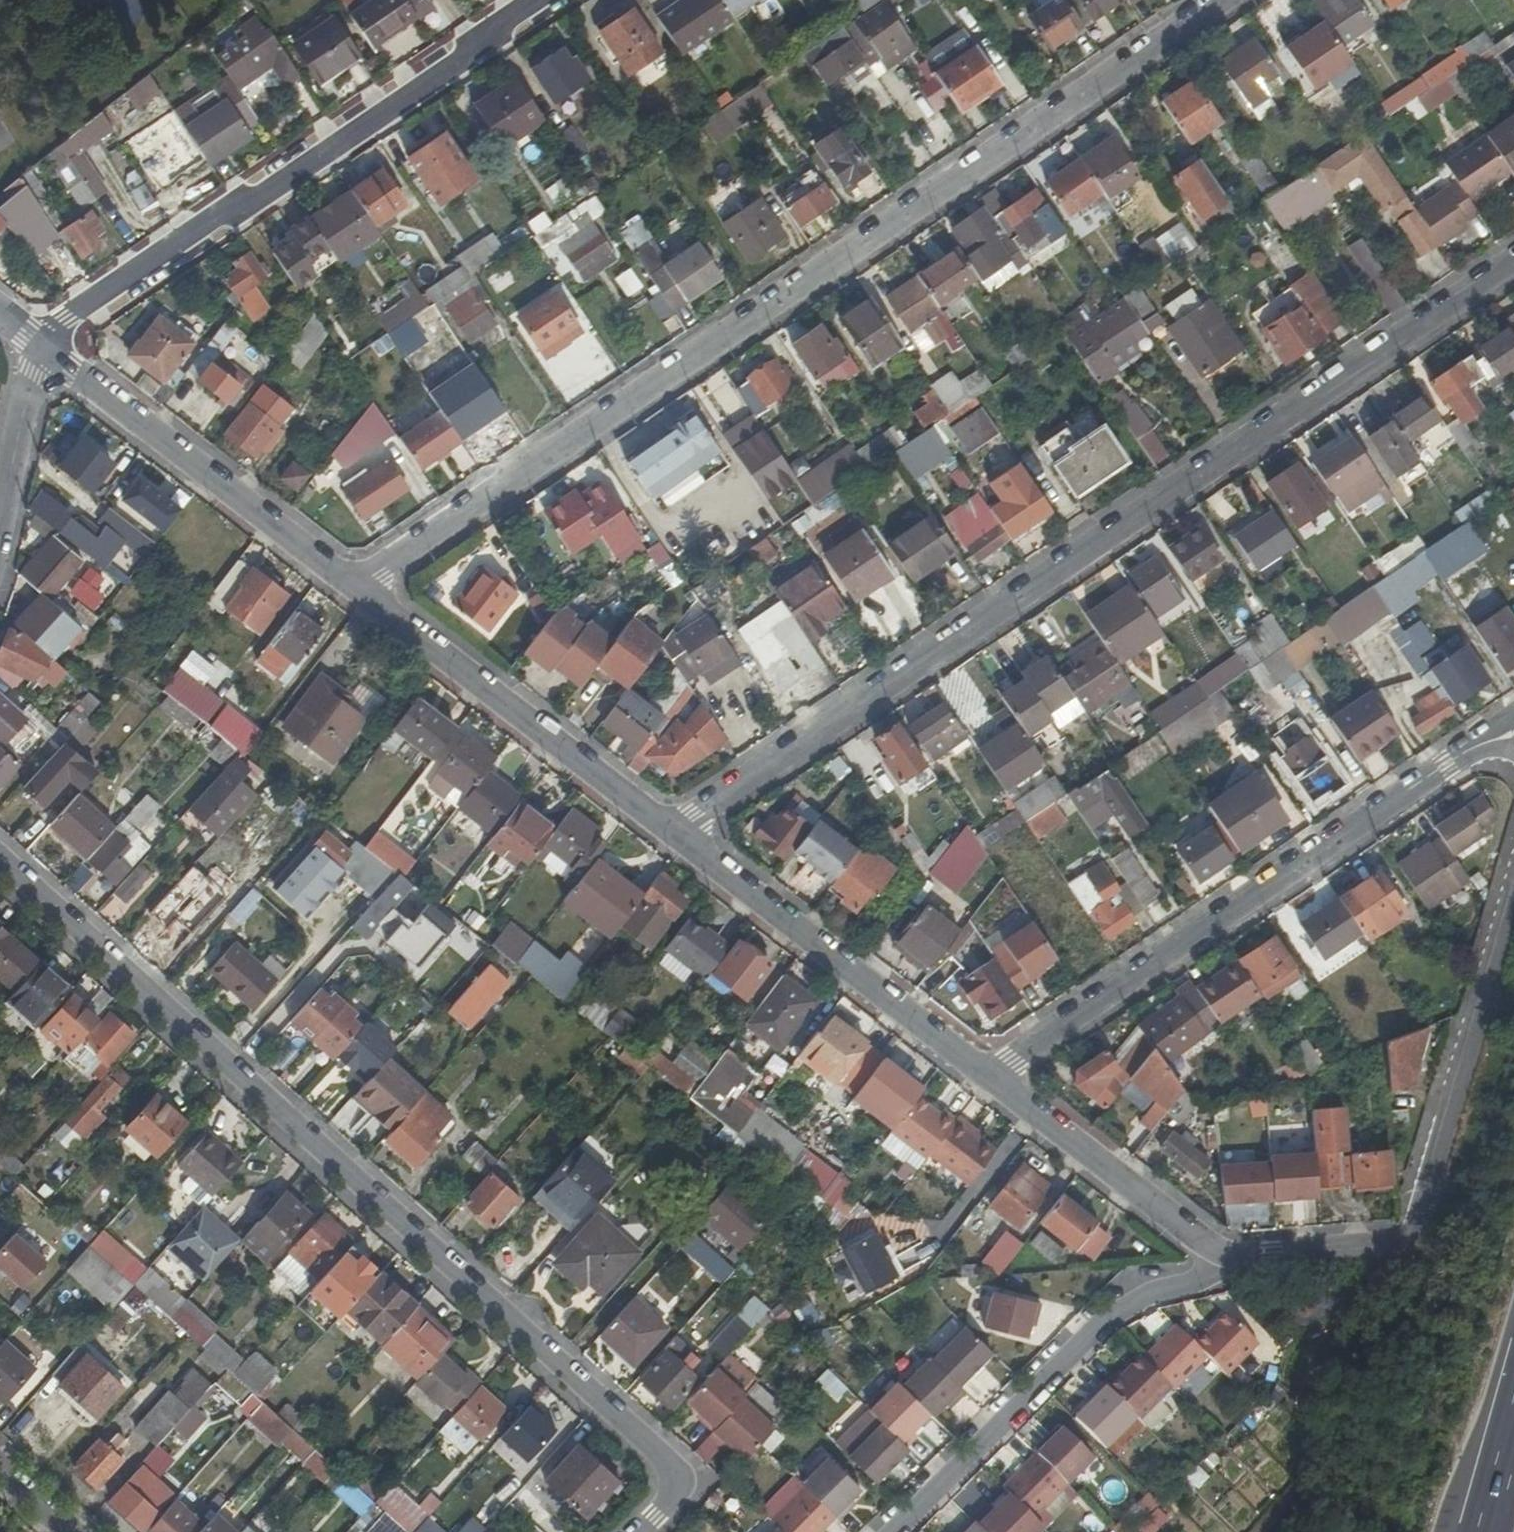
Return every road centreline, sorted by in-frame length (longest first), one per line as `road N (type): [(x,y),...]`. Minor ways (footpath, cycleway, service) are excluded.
road 1 (residential): [(360,588),(1230,0)]
road 2 (residential): [(670,835),(1513,259)]
road 3 (residential): [(645,1531),(677,1489),(680,1475),(669,1462),(0,858)]
road 4 (residential): [(47,349),(548,0)]
road 5 (residential): [(1462,756),(988,1077)]
road 6 (residential): [(1235,1264),(1110,1313),(894,1531)]
road 7 (residential): [(988,1077),(670,835)]
road 8 (residential): [(670,835),(360,588)]
road 9 (residential): [(360,588),(47,349)]
road 10 (residential): [(1413,1247),(1513,883)]
road 11 (residential): [(1235,1264),(988,1077)]
road 12 (residential): [(0,528),(34,373),(47,349)]
road 13 (residential): [(1413,1247),(1235,1264)]

